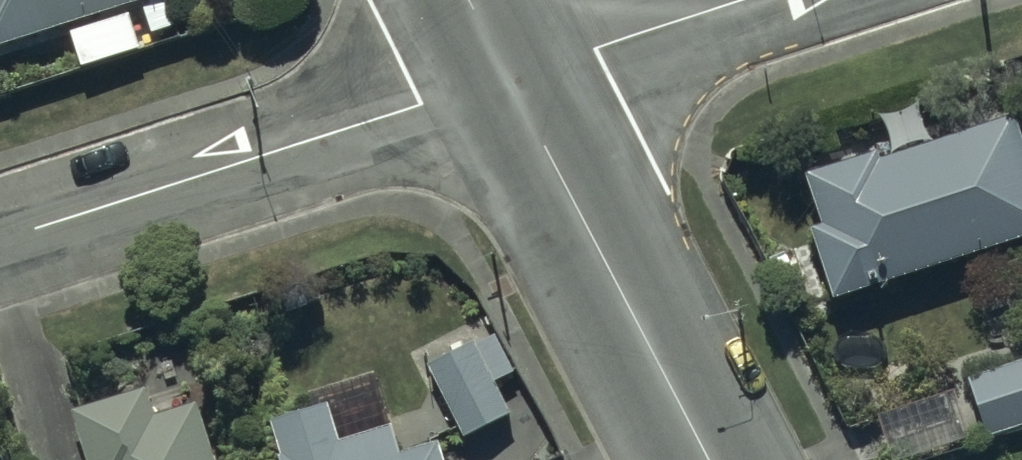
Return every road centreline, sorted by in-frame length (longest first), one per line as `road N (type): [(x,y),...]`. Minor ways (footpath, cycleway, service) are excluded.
road 1 (residential): [(510,76),(0,239)]
road 2 (tertiary): [(510,76),(711,459)]
road 3 (residential): [(747,0),(510,76)]

